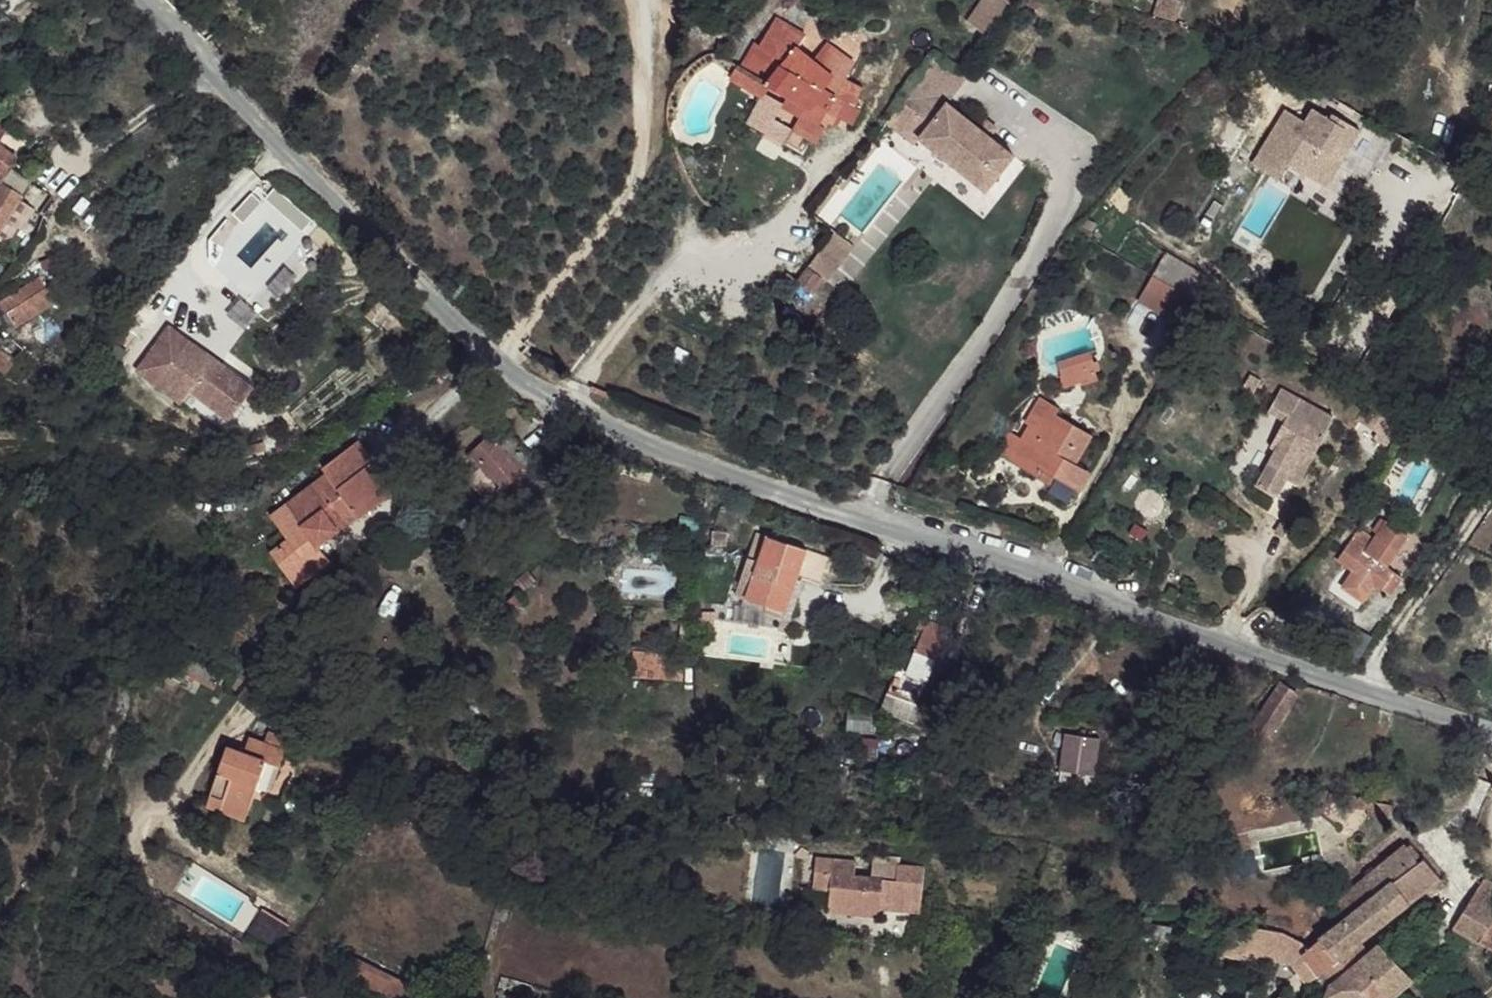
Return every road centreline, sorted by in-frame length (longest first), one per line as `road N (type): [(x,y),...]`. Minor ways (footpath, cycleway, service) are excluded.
road 1 (residential): [(501,354),(663,435),(1491,740)]
road 2 (residential): [(153,0),(501,354)]
road 3 (residential): [(501,354),(635,187),(640,0)]

